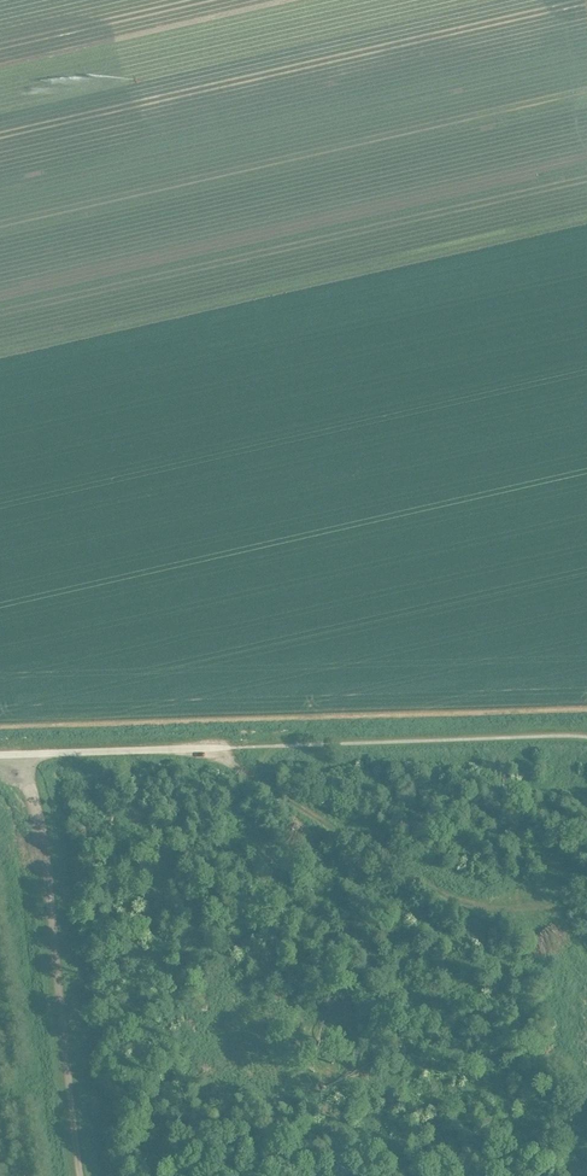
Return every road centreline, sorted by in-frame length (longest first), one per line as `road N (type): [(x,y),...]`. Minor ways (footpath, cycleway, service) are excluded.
road 1 (unclassified): [(586,737),(0,755)]

